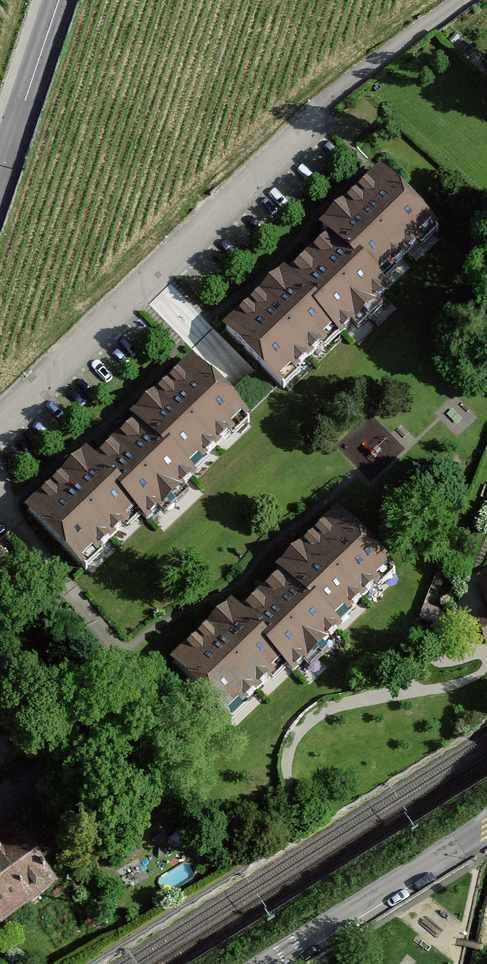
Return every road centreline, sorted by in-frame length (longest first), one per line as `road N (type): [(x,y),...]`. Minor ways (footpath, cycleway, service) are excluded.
road 1 (residential): [(0,426),(324,122),(327,108),(467,0)]
road 2 (tertiary): [(486,829),(275,963)]
road 3 (tertiary): [(62,0),(0,183)]

